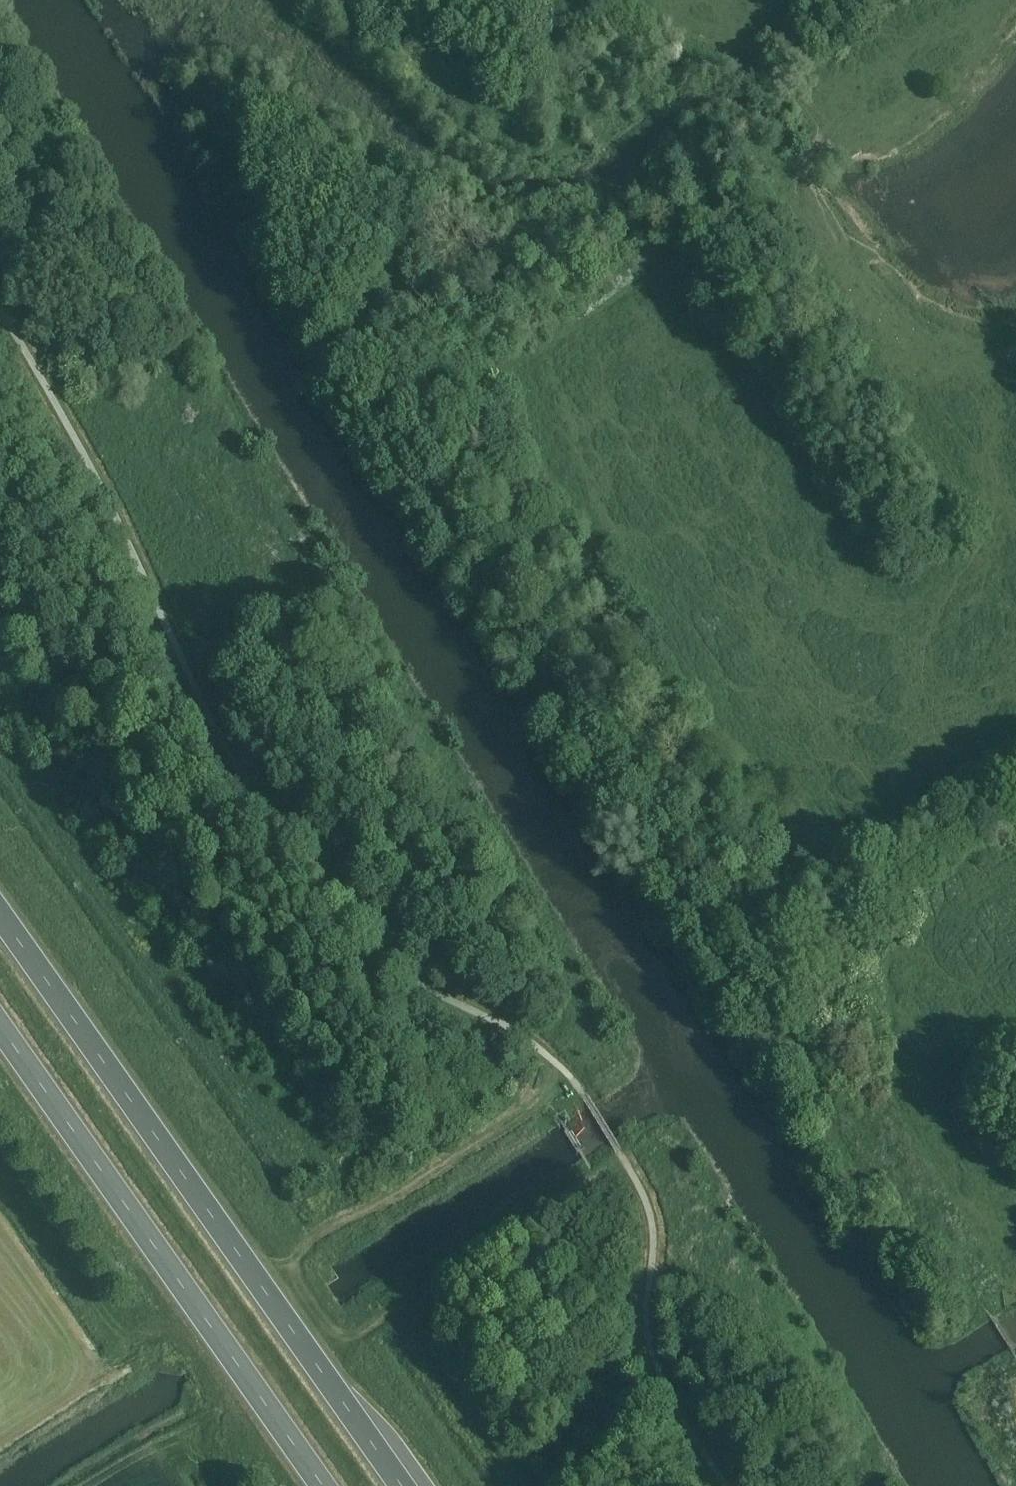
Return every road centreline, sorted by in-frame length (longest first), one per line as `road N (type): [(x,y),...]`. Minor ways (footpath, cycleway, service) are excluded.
road 1 (trunk): [(401,1485),(0,915)]
road 2 (trunk): [(0,1028),(322,1485)]

